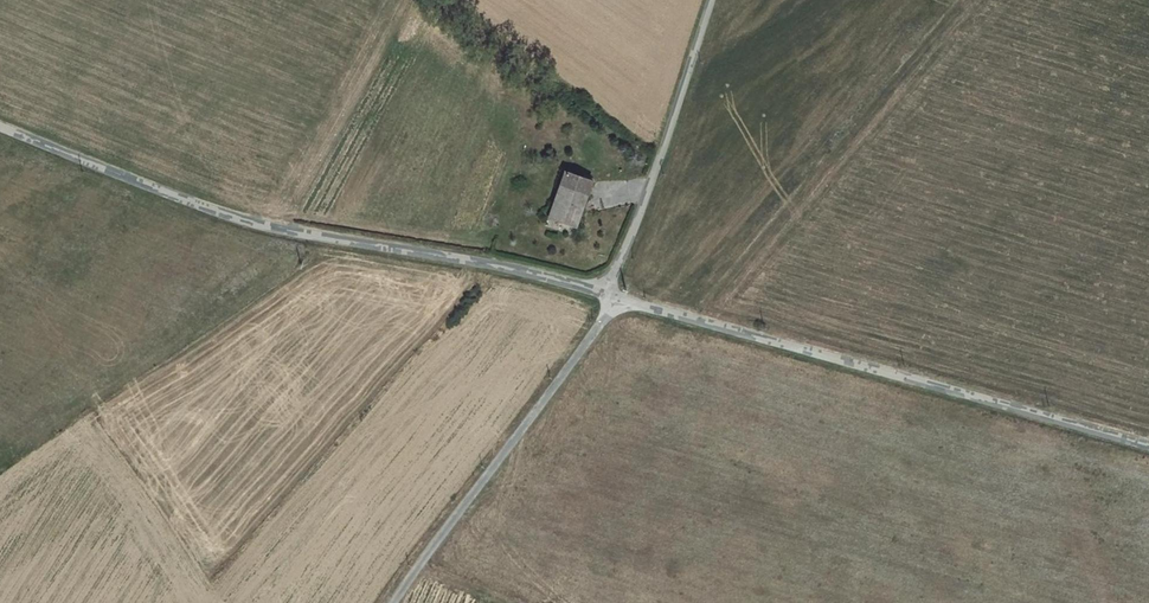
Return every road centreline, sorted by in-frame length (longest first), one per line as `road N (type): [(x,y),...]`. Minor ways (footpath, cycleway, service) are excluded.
road 1 (unclassified): [(604,293),(491,265),(293,233),(179,198),(0,126)]
road 2 (unclassified): [(1148,449),(617,299)]
road 3 (unclassified): [(617,299),(403,602)]
road 4 (unclassified): [(604,293),(649,188),(711,0)]

